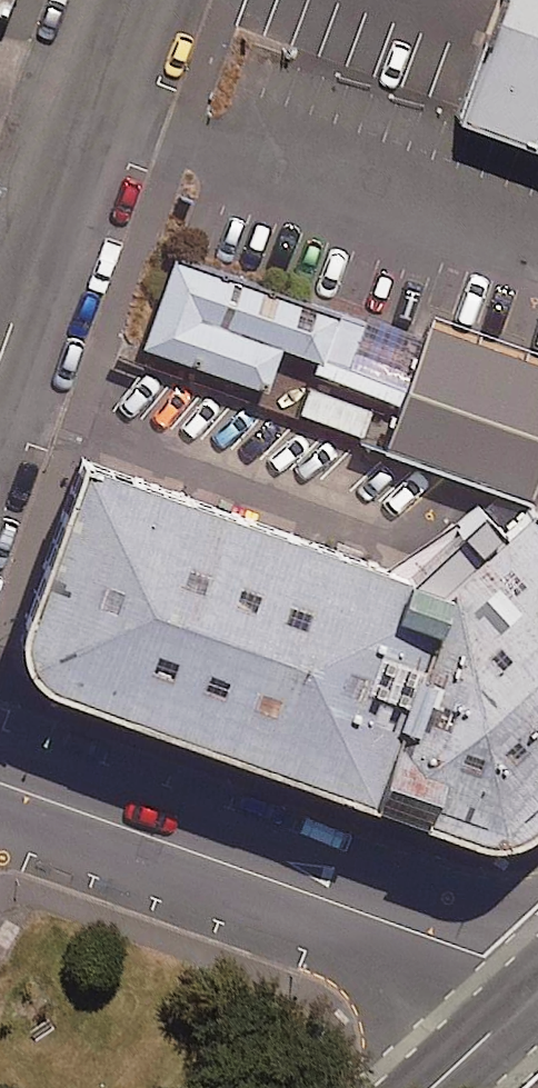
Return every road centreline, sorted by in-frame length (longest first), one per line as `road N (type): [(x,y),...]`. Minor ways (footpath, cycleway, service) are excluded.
road 1 (tertiary): [(0,786),(474,956),(527,1000)]
road 2 (unclassified): [(134,0),(0,368)]
road 3 (trunk): [(527,1000),(434,1087)]

